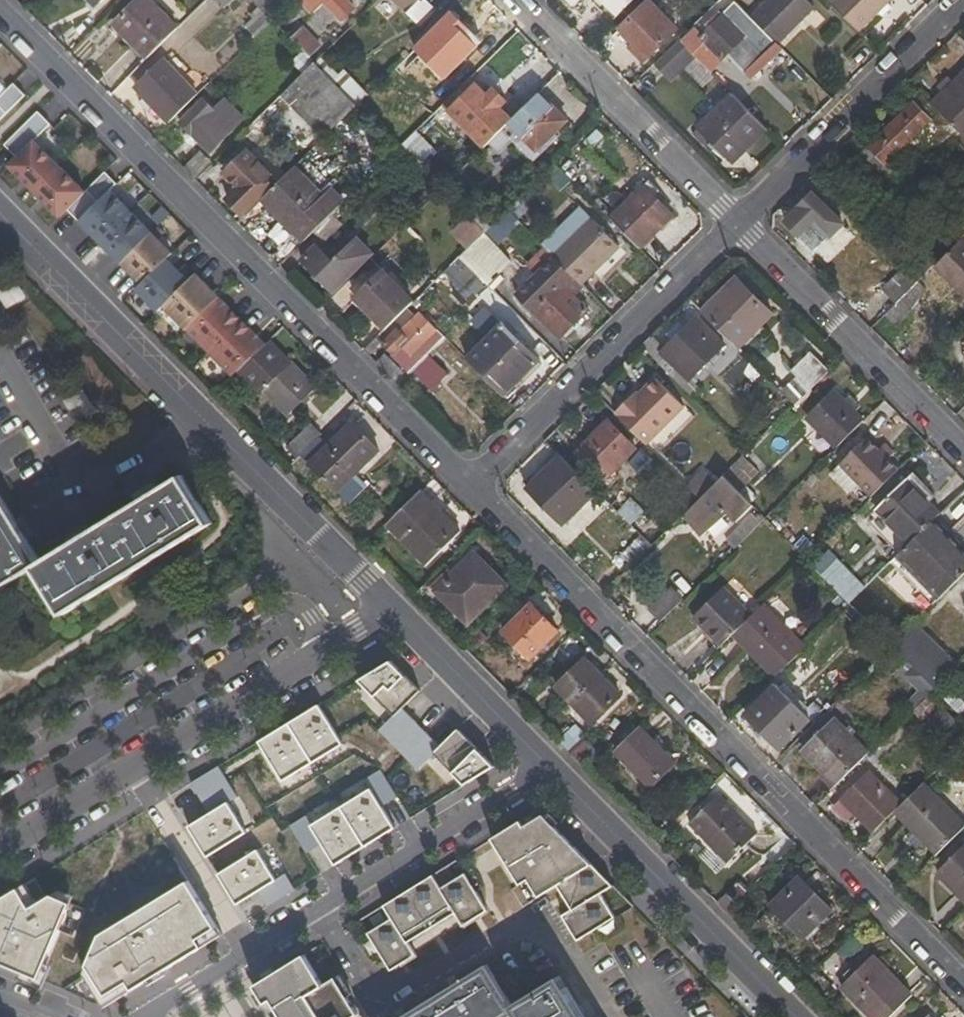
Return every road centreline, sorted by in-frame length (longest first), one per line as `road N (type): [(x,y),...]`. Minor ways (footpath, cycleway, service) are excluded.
road 1 (residential): [(486,500),(0,16)]
road 2 (residential): [(963,984),(486,500)]
road 3 (residential): [(0,220),(384,611)]
road 4 (residential): [(142,1016),(155,993),(187,967),(530,760)]
road 5 (residential): [(0,859),(384,611)]
road 6 (residential): [(486,500),(750,233)]
road 7 (residential): [(530,760),(793,1016)]
road 8 (residential): [(516,0),(750,233)]
road 9 (residential): [(750,233),(963,444)]
road 10 (residential): [(750,233),(963,25)]
road 11 (residential): [(384,611),(530,760)]

